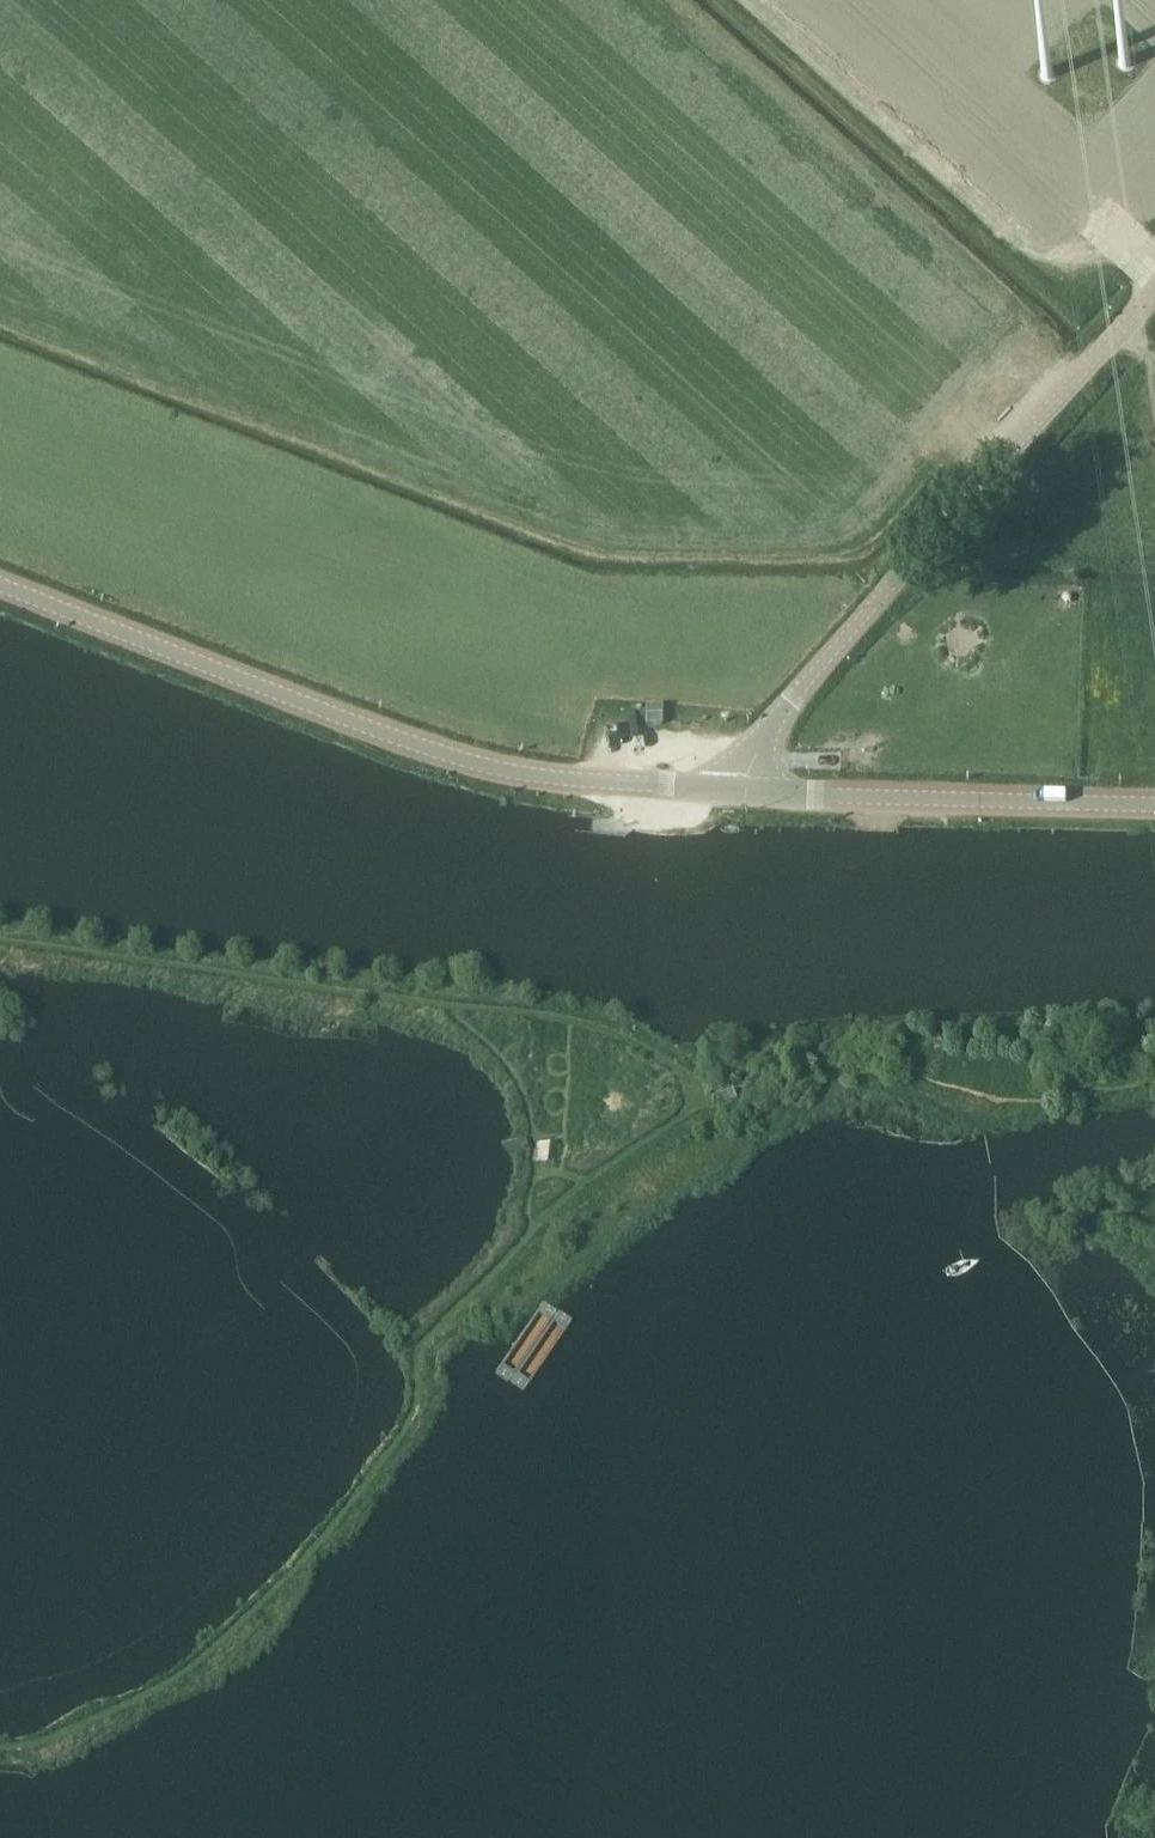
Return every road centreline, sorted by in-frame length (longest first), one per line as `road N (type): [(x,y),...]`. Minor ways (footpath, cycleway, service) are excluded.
road 1 (tertiary): [(745,792),(505,771),(0,586)]
road 2 (tertiary): [(745,792),(766,733),(1154,295)]
road 3 (tertiary): [(1154,804),(745,792)]

